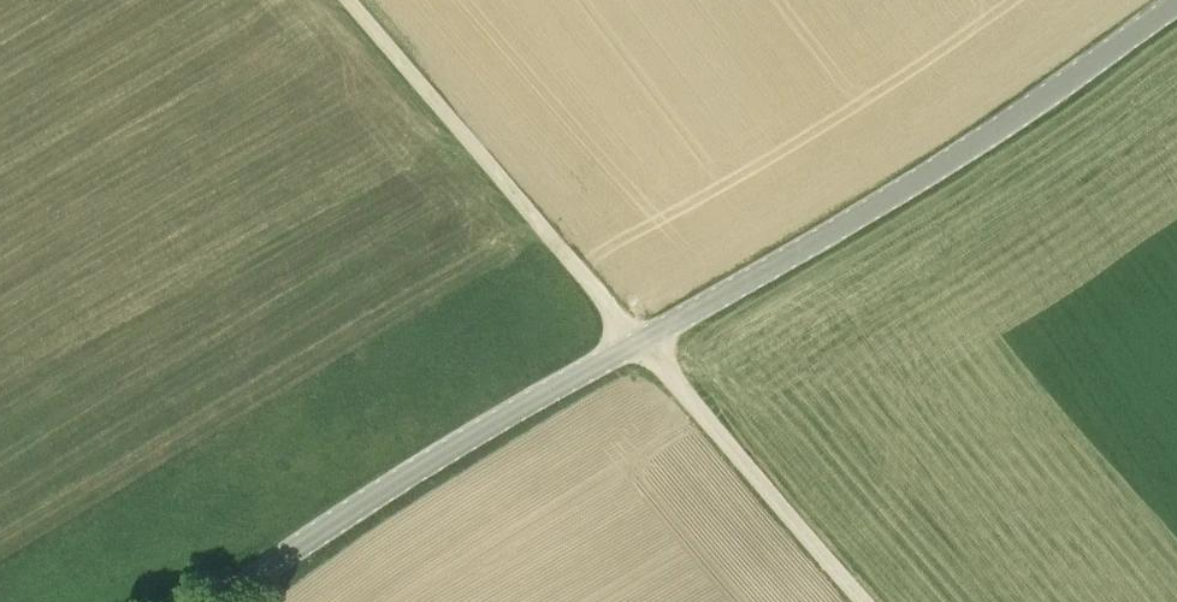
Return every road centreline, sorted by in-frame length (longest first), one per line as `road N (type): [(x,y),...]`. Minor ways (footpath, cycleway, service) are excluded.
road 1 (unclassified): [(1176,3),(973,145),(636,342)]
road 2 (unclassified): [(215,601),(422,466),(636,342)]
road 3 (track): [(866,601),(547,231)]
road 4 (track): [(350,0),(547,231)]

